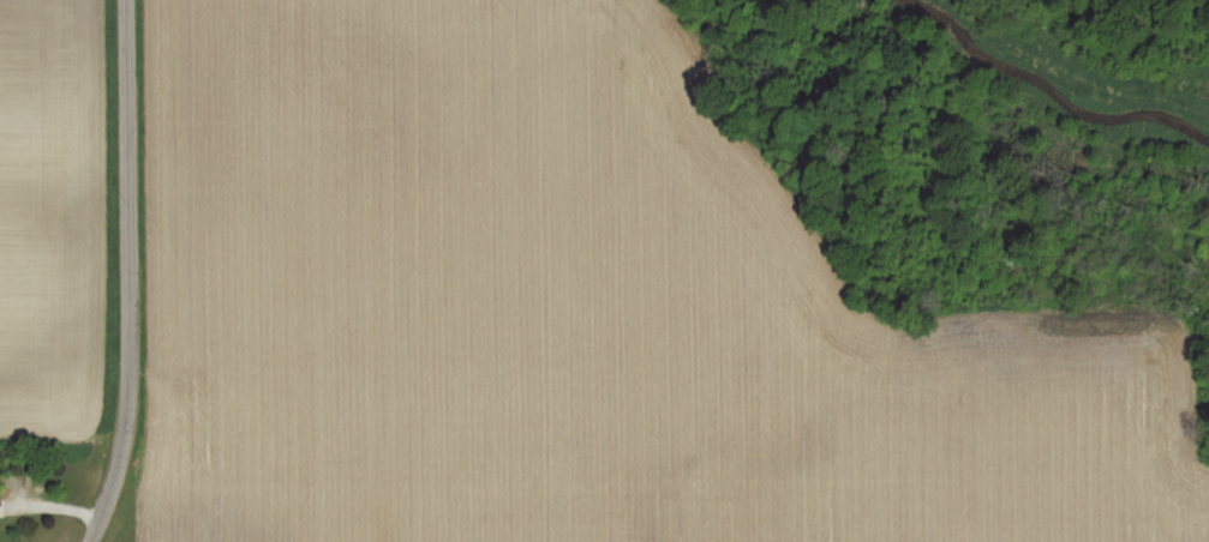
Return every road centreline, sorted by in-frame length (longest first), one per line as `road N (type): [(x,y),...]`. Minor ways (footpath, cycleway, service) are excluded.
road 1 (tertiary): [(110,472),(124,420),(121,0)]

